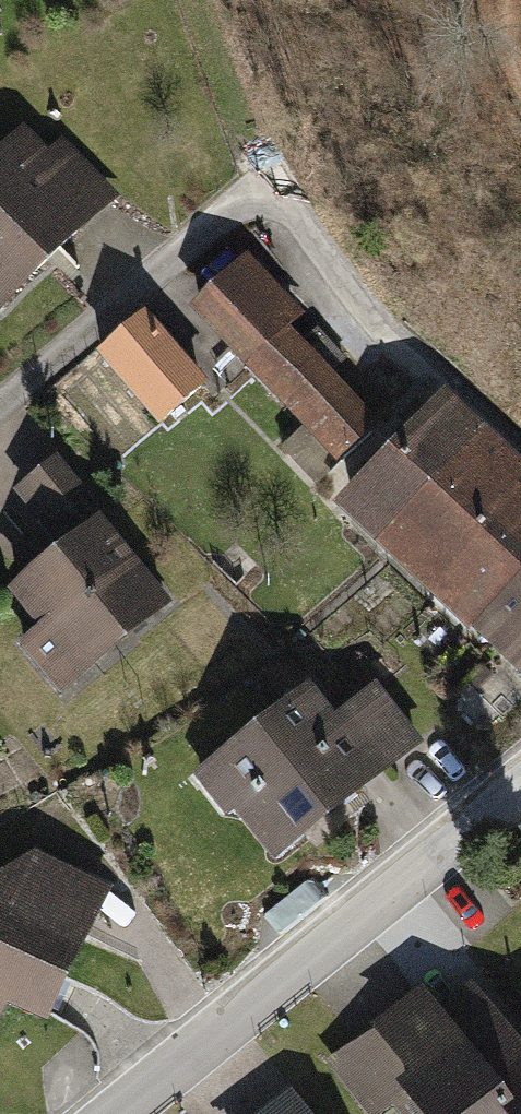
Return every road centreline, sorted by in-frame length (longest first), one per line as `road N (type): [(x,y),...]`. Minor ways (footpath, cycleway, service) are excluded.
road 1 (residential): [(118,1113),(520,787)]

